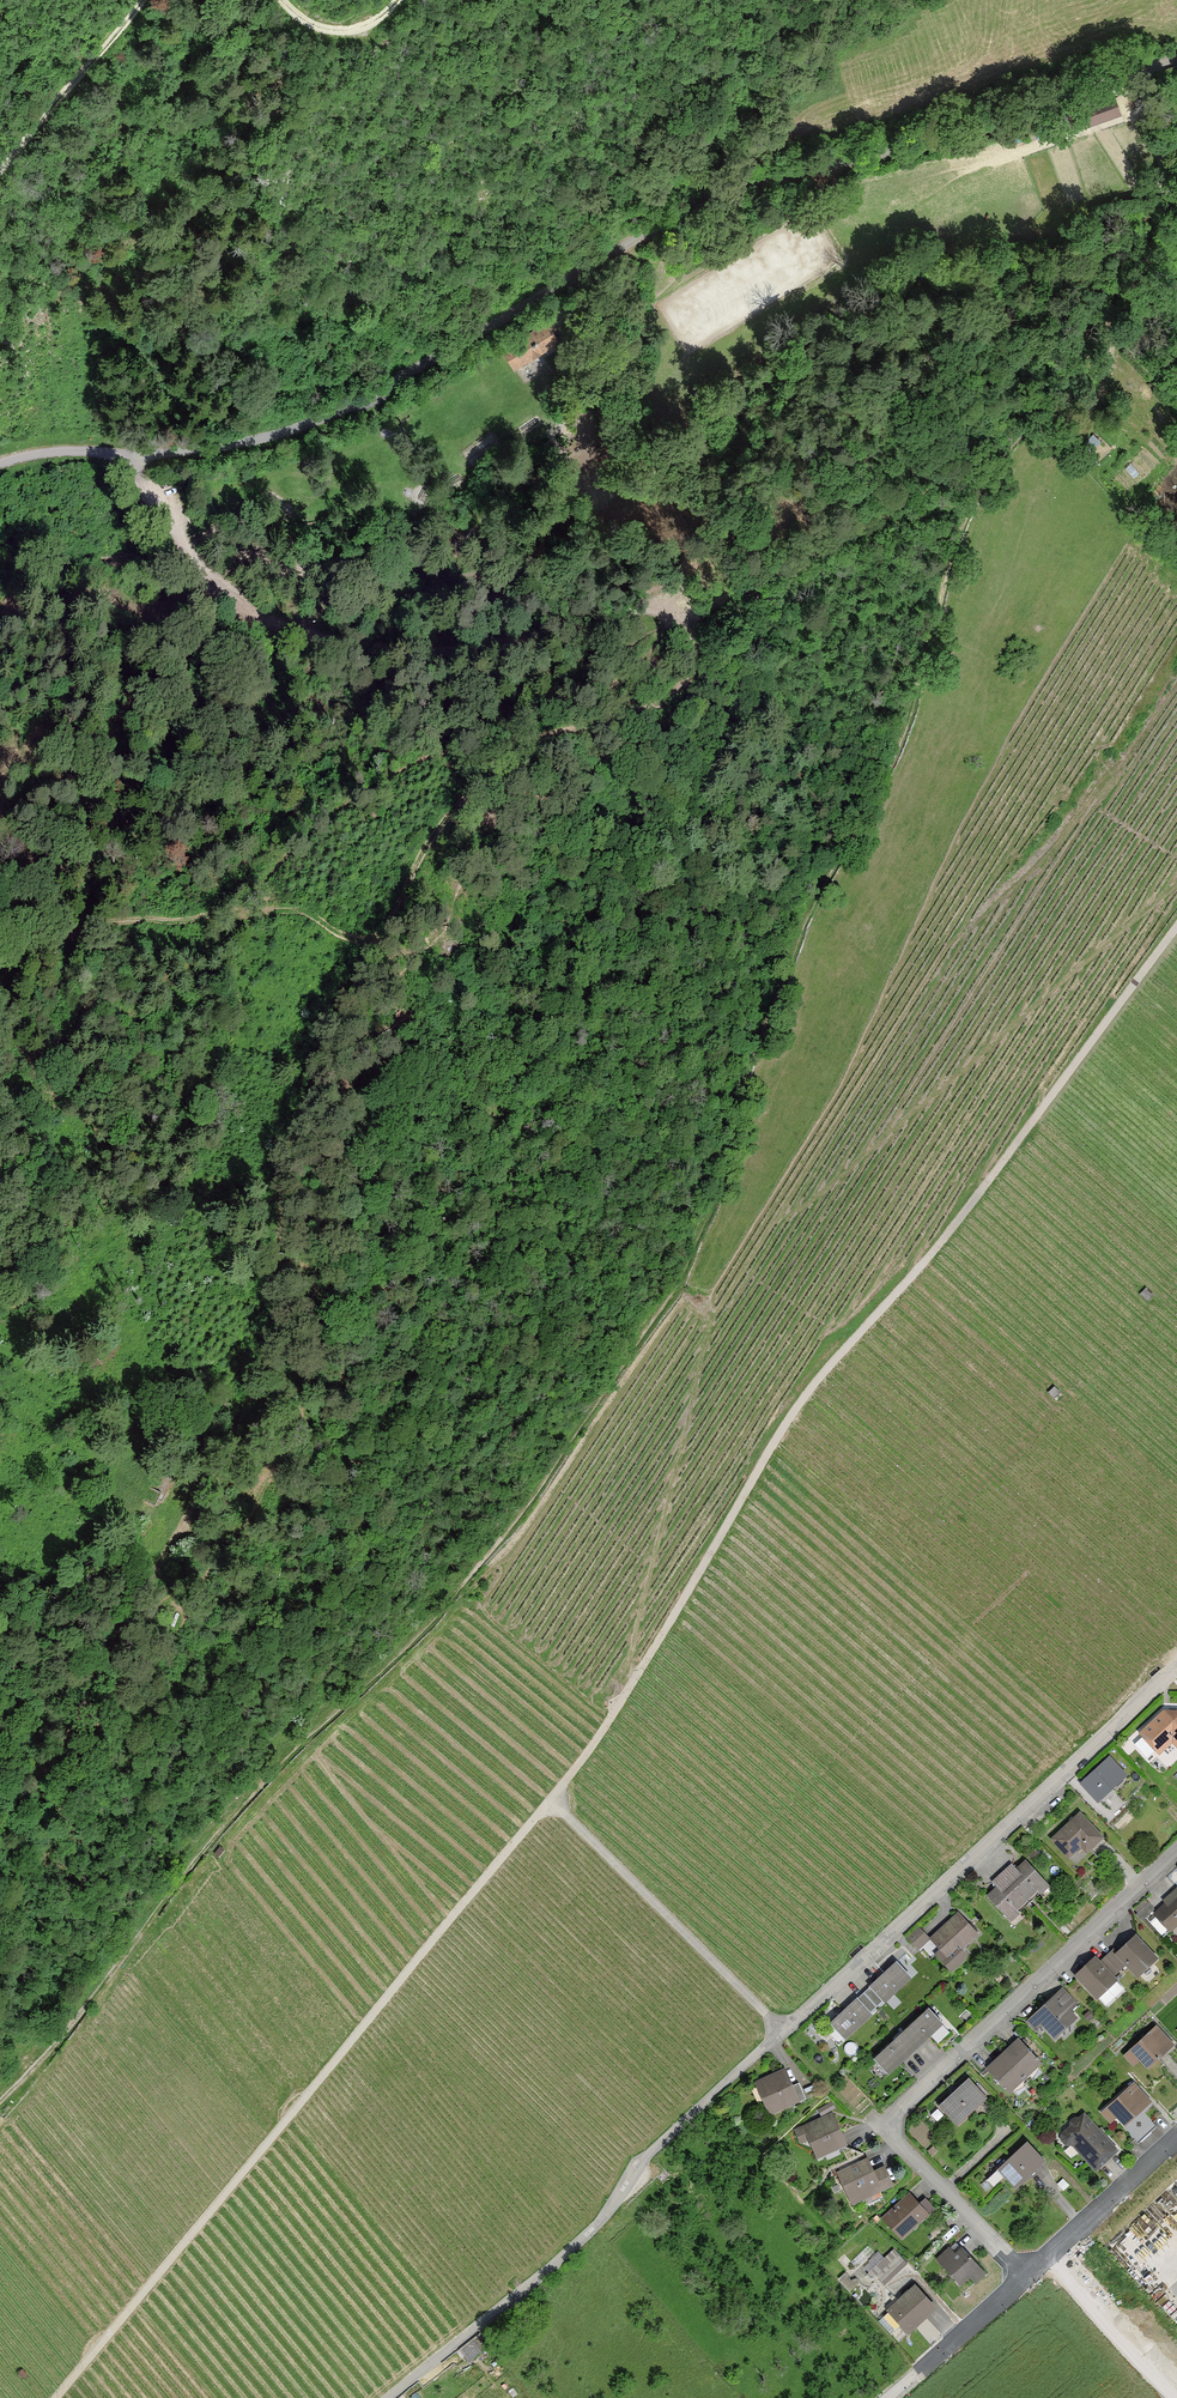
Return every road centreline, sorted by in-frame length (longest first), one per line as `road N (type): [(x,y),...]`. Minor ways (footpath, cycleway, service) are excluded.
road 1 (track): [(1109,324),(1006,451),(970,509),(904,733),(808,918),(678,1286),(529,1509),(458,1597),(197,1857),(36,2069),(0,2103)]
road 2 (track): [(0,1807),(56,1755),(270,1365),(285,1243),(283,1160),(427,847),(509,754),(664,703),(691,670),(683,628),(656,613),(607,614),(456,650),(332,641),(254,615),(180,544)]
road 3 (track): [(1176,940),(922,1272),(817,1380),(558,1803),(60,2397)]
road 4 (unclassified): [(0,465),(56,453),(163,455),(293,430),(747,188),(981,129),(1176,57)]
road 5 (residential): [(393,2397),(596,2227),(647,2161),(1176,1663)]
road 6 (residential): [(1032,2276),(884,2126),(1176,1849)]
road 7 (track): [(234,907),(175,1023),(160,1074),(0,1301)]
road 8 (track): [(558,1803),(784,2034)]
road 9 (track): [(1139,71),(1165,197),(1146,258),(1109,324)]
road 10 (track): [(0,171),(141,0)]
road 11 (residential): [(1032,2276),(1176,2139)]
road 12 (residential): [(886,2397),(1032,2276)]
road 13 (track): [(232,918),(304,912),(373,950)]
road 14 (track): [(281,0),(303,21),(353,32),(401,0)]

